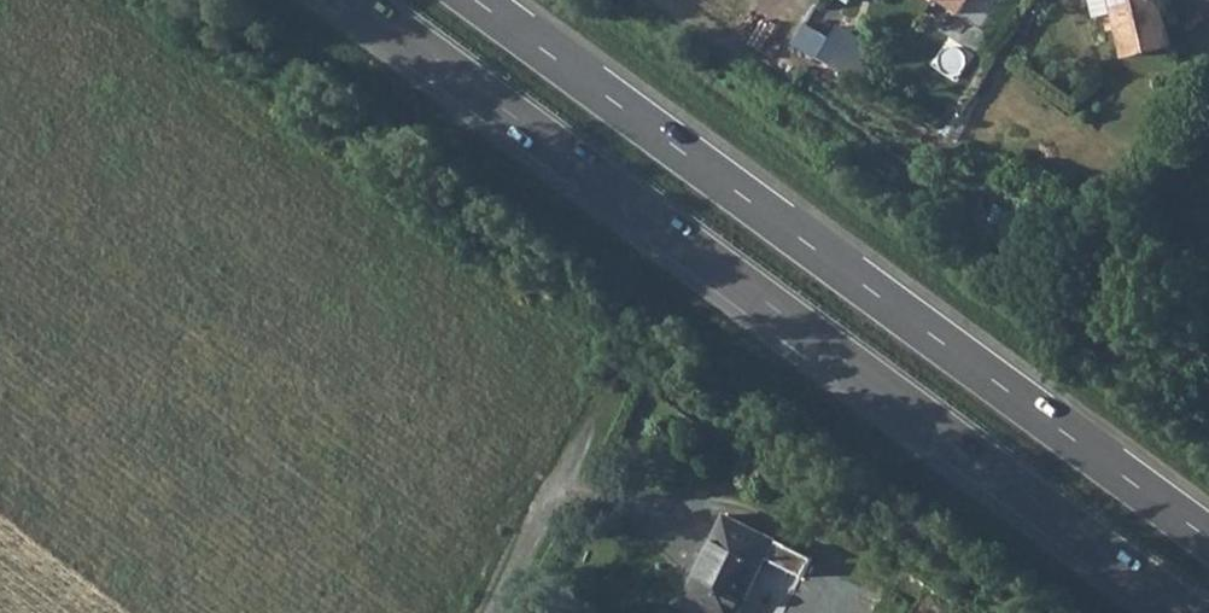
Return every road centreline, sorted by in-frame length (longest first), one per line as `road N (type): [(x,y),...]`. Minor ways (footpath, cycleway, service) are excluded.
road 1 (trunk): [(355,0),(1188,612)]
road 2 (trunk): [(1208,539),(475,0)]

